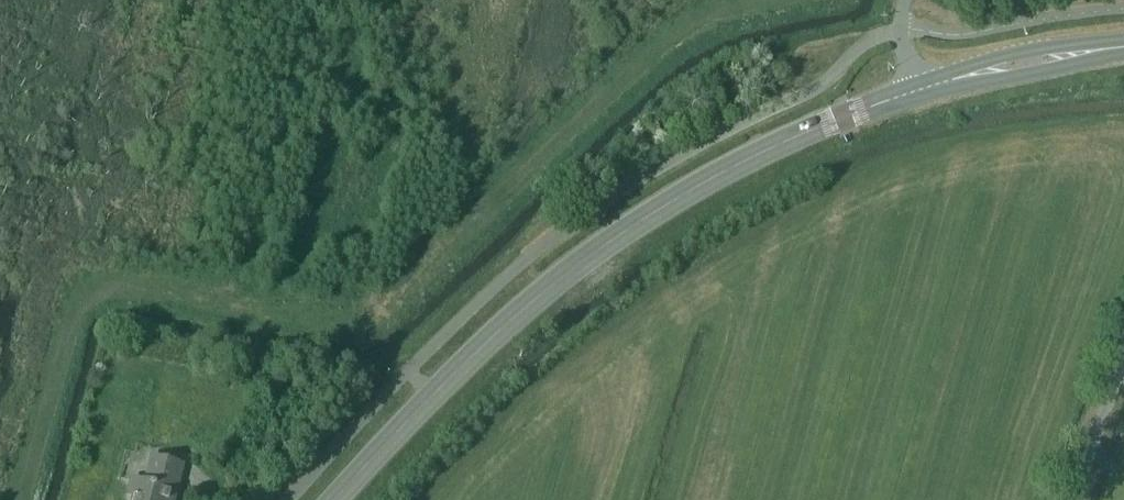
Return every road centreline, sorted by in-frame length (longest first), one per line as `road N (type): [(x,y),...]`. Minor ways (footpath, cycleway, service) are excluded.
road 1 (track): [(772,0),(712,17),(660,49),(473,206),(390,304),(357,324),(165,287),(127,284),(97,296),(72,323),(16,499)]
road 2 (tertiary): [(336,499),(494,335),(660,208),(781,143),(916,91),(1123,47)]
road 3 (unclassified): [(1074,499),(1123,361)]

